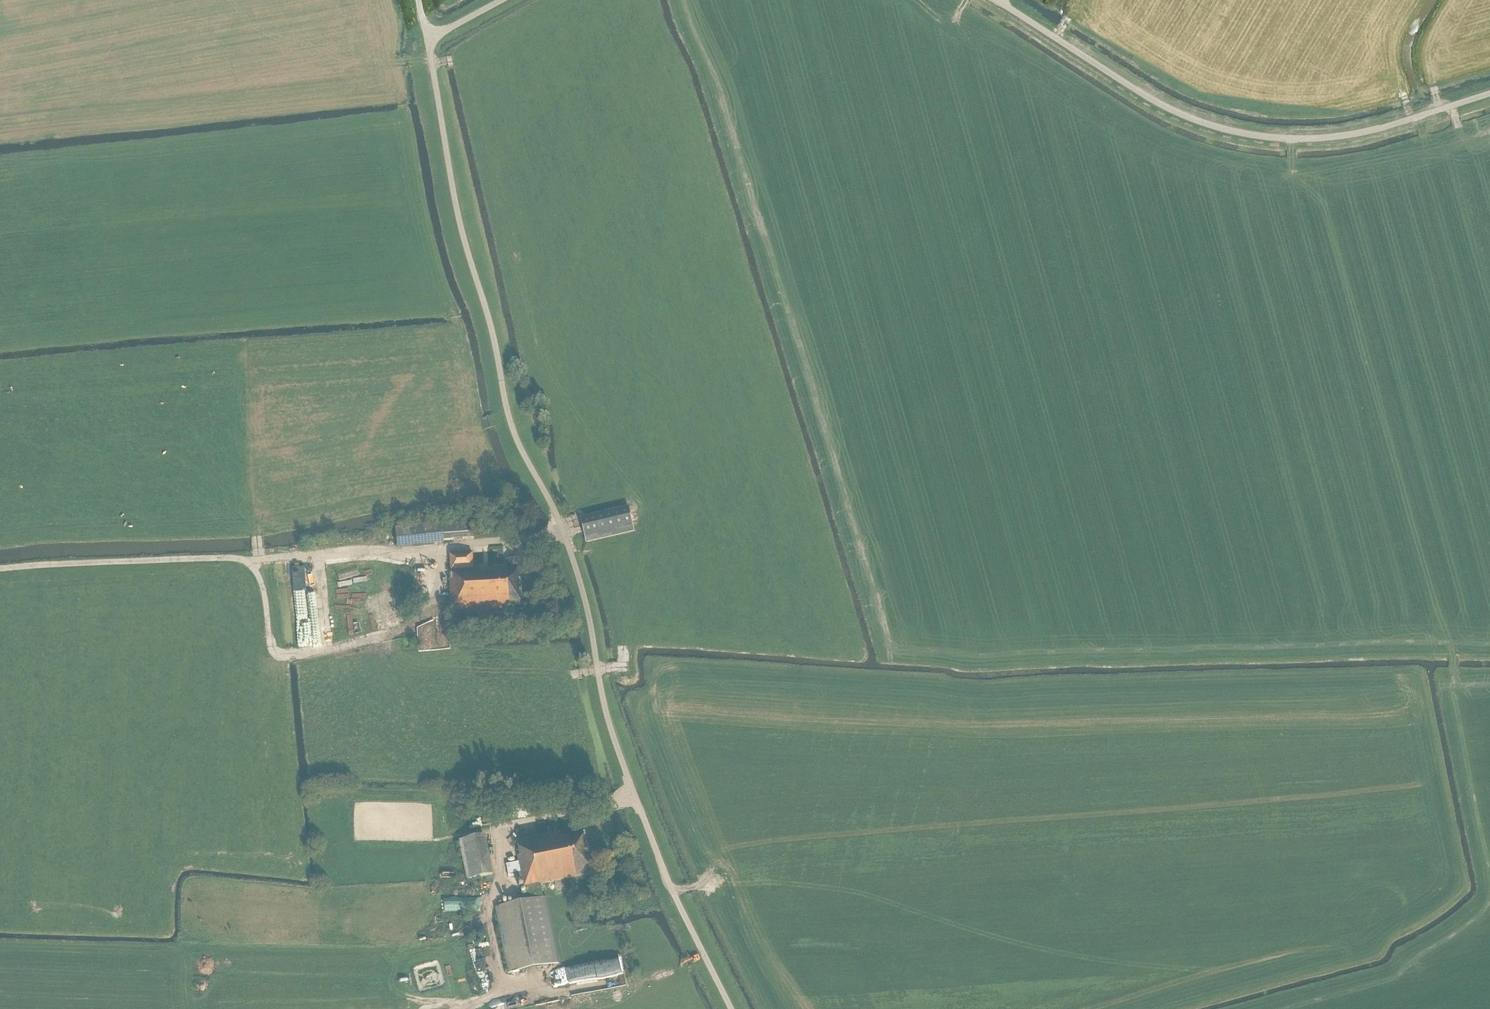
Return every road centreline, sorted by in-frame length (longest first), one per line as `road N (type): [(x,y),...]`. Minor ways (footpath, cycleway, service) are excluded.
road 1 (unclassified): [(732,1008),(634,793),(607,717),(567,543),(510,423),(457,214),(427,37)]
road 2 (unclassified): [(1489,94),(1342,137),(1241,133),(1166,108),(997,0)]

